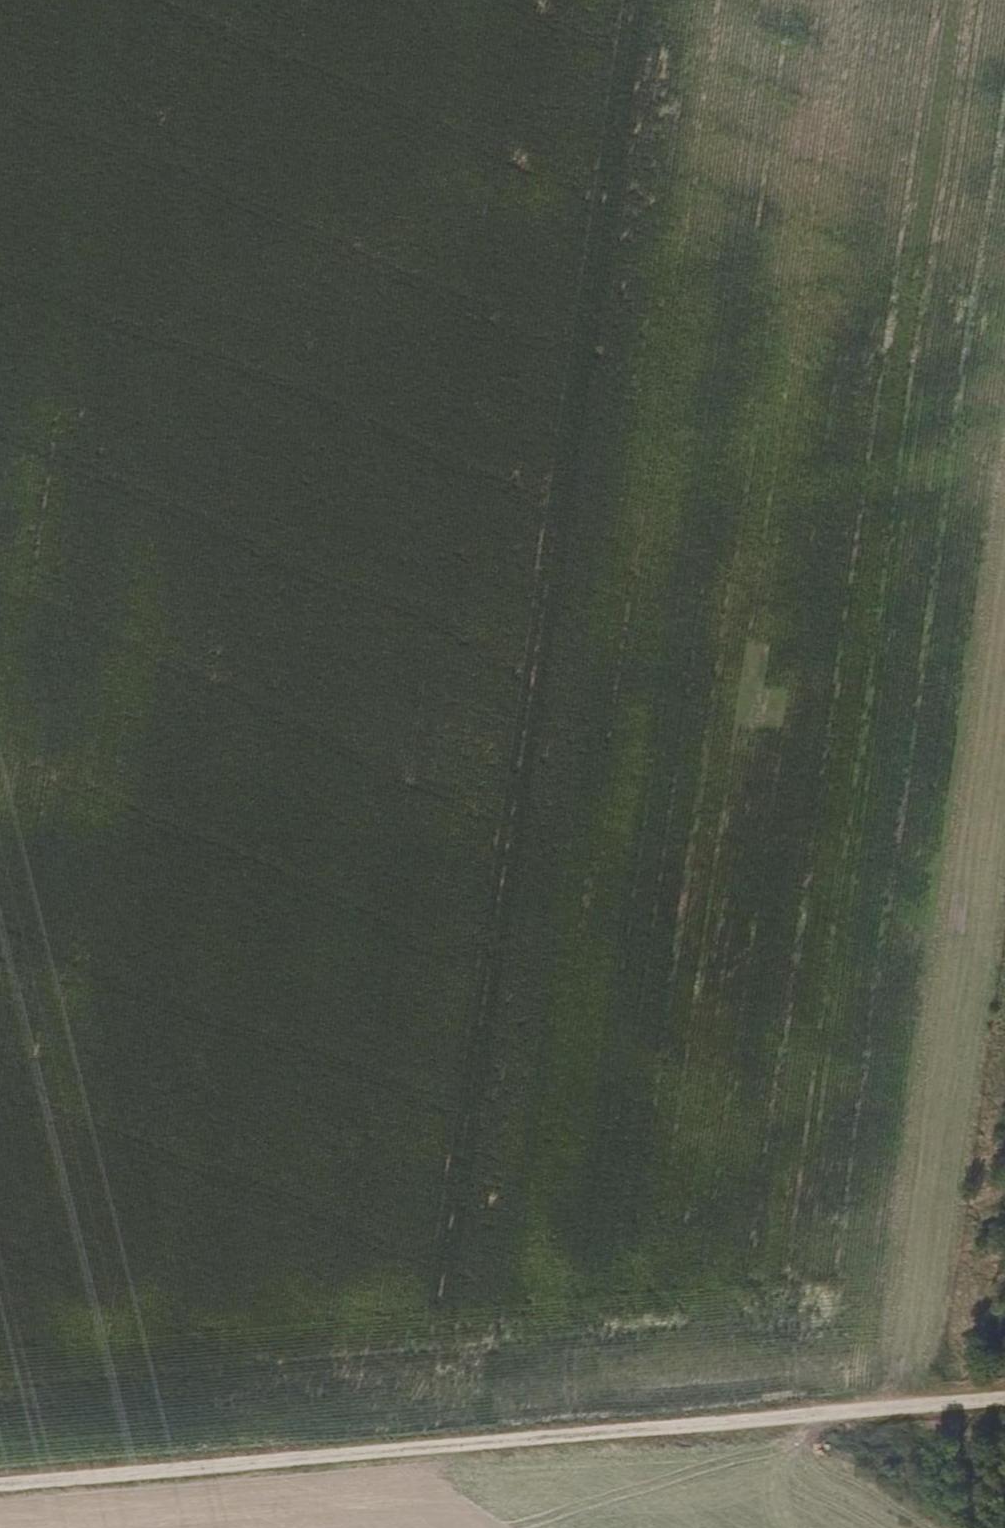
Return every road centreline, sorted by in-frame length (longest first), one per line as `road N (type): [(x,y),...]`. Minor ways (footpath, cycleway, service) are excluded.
road 1 (track): [(0,1495),(1004,1404)]

